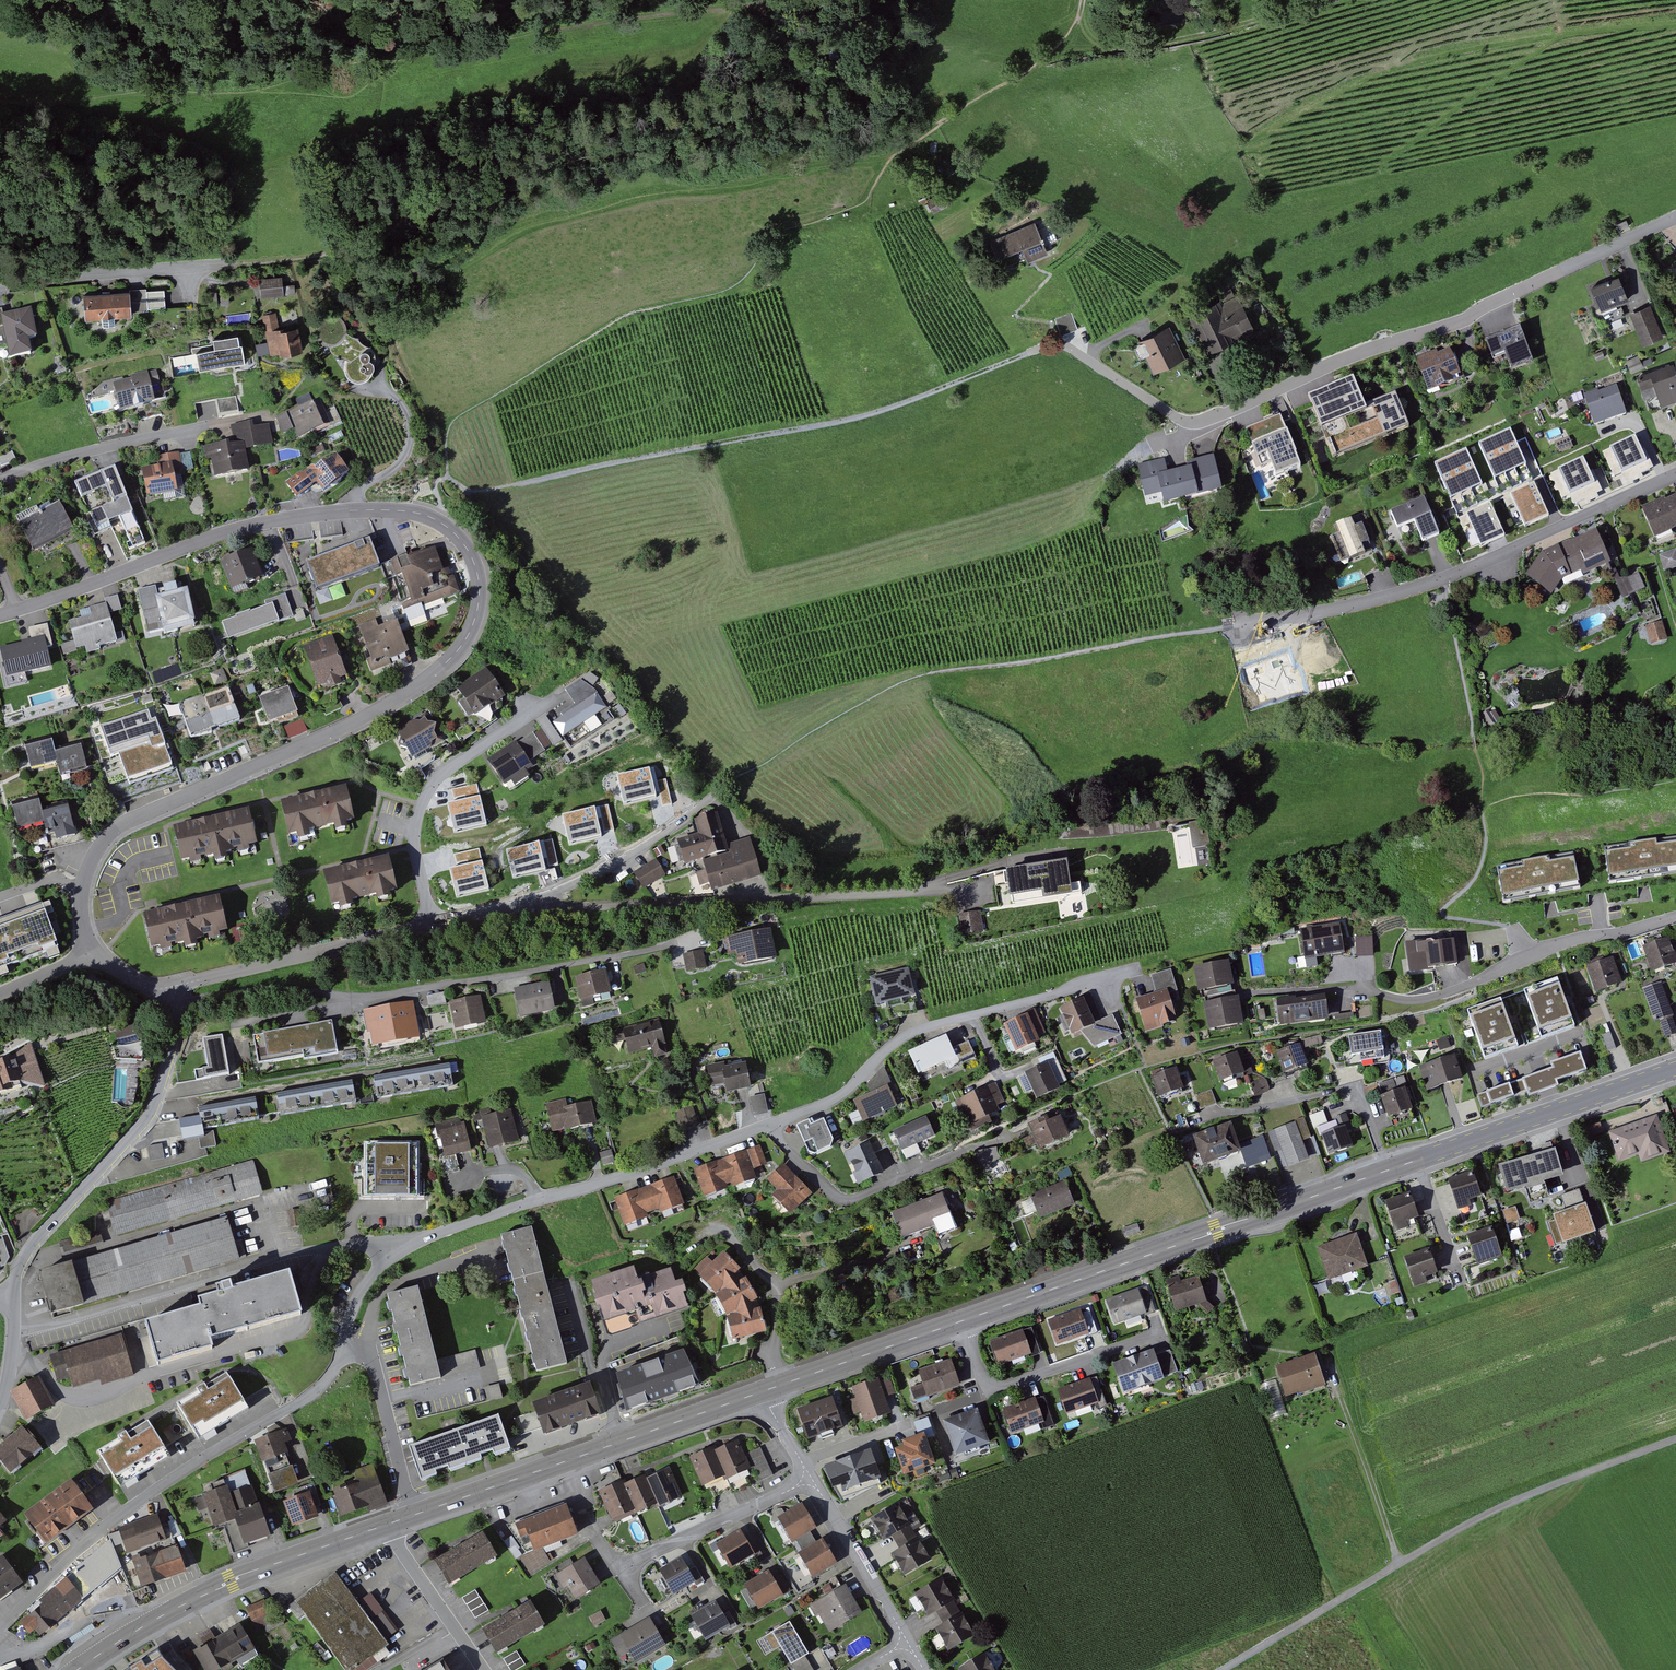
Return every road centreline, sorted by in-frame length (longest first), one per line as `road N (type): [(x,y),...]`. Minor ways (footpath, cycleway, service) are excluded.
road 1 (residential): [(83,889),(100,846),(119,826),(347,727),(454,658),(476,627),(483,594),(475,558),(433,521),(352,510),(211,536),(0,614)]
road 2 (track): [(1087,357),(1171,305),(1184,286),(1206,178),(1222,161),(1356,83),(1463,49),(1675,20)]
road 3 (track): [(1060,344),(837,423),(503,489),(444,477)]
road 4 (track): [(1675,1442),(1508,1505),(1225,1669)]
road 5 (residential): [(766,1128),(388,1251),(354,1306),(347,1341)]
road 6 (residential): [(1675,475),(1443,580),(1243,624)]
road 7 (residential): [(347,1341),(332,1375),(95,1535),(0,1631)]
road 8 (primary): [(963,1321),(1388,1171)]
road 9 (residential): [(525,905),(969,890)]
road 10 (residential): [(1675,917),(1528,954),(1474,985),(1425,999),(1255,995)]
road 11 (track): [(1060,344),(1193,428),(1449,325)]
road 12 (residential): [(1140,969),(905,1036),(846,1091),(766,1128)]
road 13 (track): [(444,477),(475,413),(535,368),(618,319),(740,289),(759,256)]
road 14 (primary): [(414,1515),(762,1392)]
road 15 (residential): [(351,1002),(705,935)]
road 16 (residential): [(16,1298),(31,1248),(153,1110),(173,1041),(175,1018),(163,992)]
road 17 (primary): [(76,1669),(231,1582),(390,1524)]
road 18 (track): [(904,682),(1243,624)]
road 19 (residential): [(0,284),(342,253)]
road 20 (primary): [(1388,1171),(1675,1070)]
road 21 (residential): [(552,702),(458,762),(423,800),(415,846),(429,925)]
road 22 (residential): [(766,1128),(846,1199),(1012,1135)]
road 23 (track): [(1324,0),(1228,31),(1116,49),(1084,29),(1084,0)]
road 24 (residential): [(163,992),(429,925)]
road 25 (residential): [(963,1321),(989,1394),(1159,1338)]
road 26 (residential): [(1449,325),(1675,218)]
road 27 (residential): [(0,481),(33,466),(230,424)]
road 28 (residential): [(1212,1115),(1349,1092),(1359,1095),(1388,1171)]
road 29 (residential): [(525,905),(609,871),(713,794)]
road 30 (residential): [(621,1568),(811,1477)]
road 31 (track): [(1397,1566),(1326,1371)]
road 32 (track): [(1675,782),(1505,799),(1482,811)]
road 33 (residential): [(706,1233),(727,1234),(779,1290),(774,1354),(781,1385)]
road 34 (primary): [(781,1385),(963,1321)]
road 35 (residential): [(414,1515),(370,1361),(347,1341)]
road 36 (residential): [(811,1477),(908,1641)]
road 37 (residential): [(163,992),(195,1000),(297,992),(351,1002)]
road 38 (residential): [(486,1669),(390,1524)]
road 39 (residential): [(199,1030),(351,1002)]

